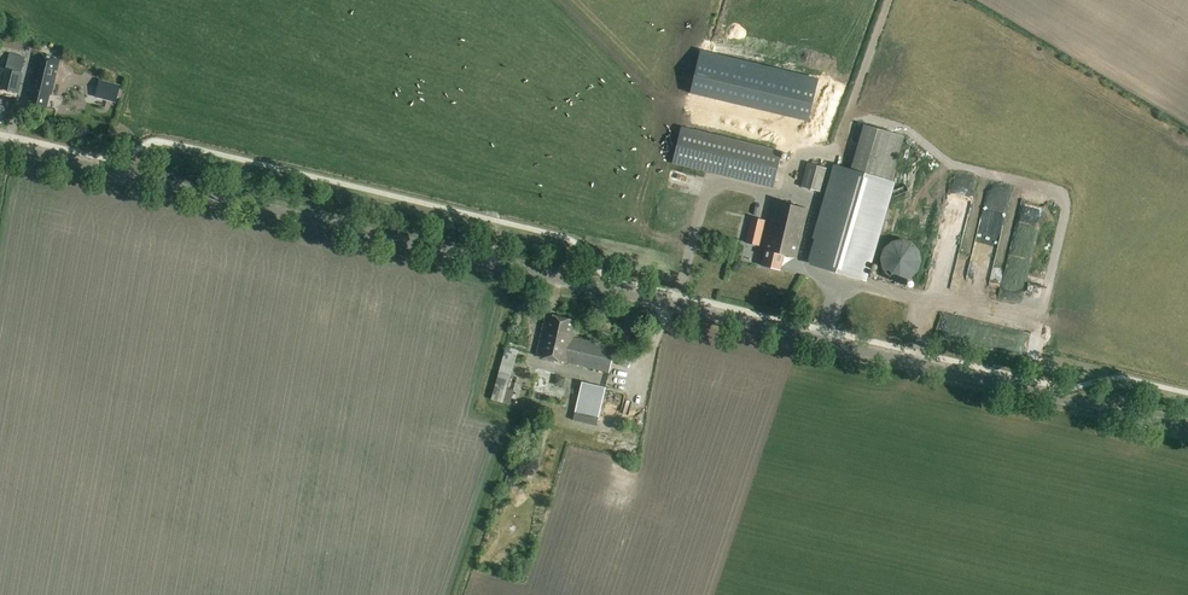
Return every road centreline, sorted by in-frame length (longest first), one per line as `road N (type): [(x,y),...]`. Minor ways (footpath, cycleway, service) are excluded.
road 1 (tertiary): [(1187,429),(0,146)]

